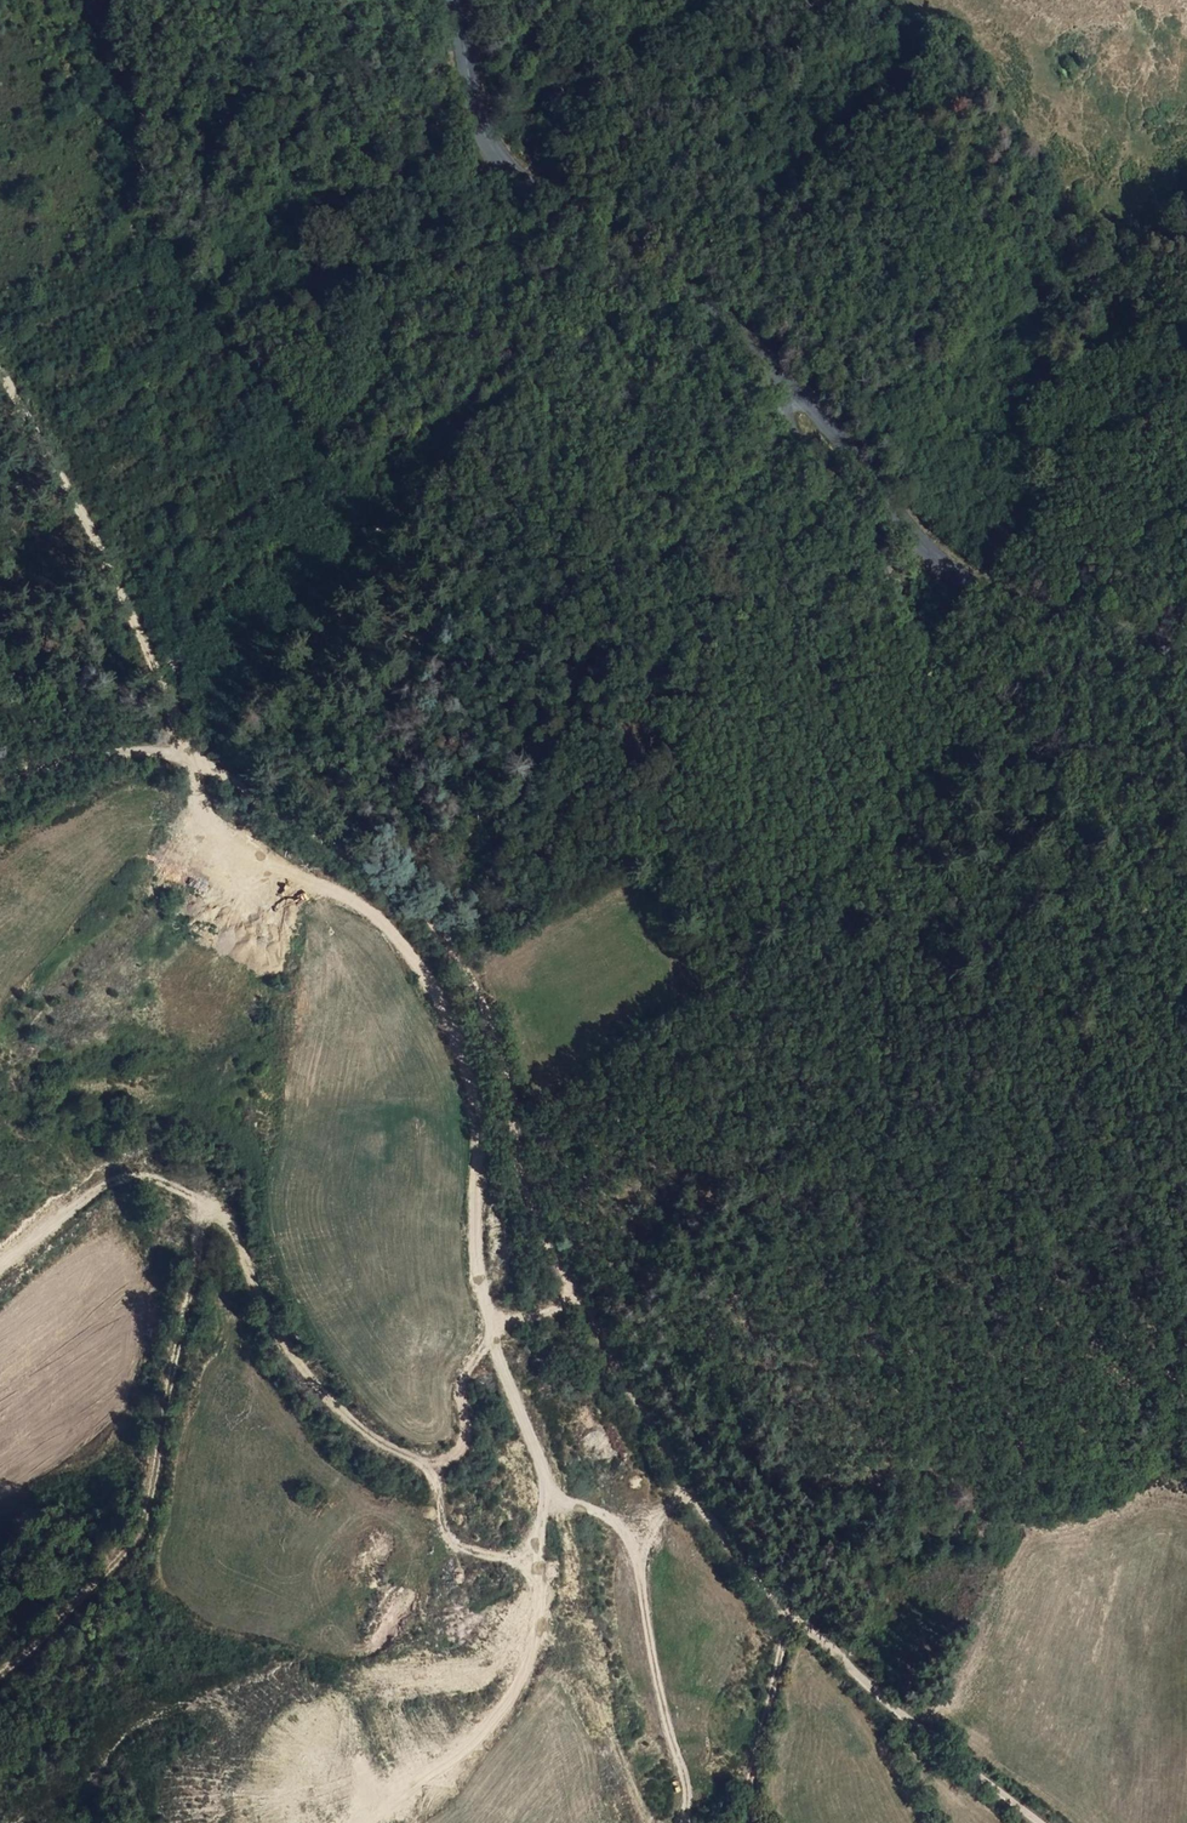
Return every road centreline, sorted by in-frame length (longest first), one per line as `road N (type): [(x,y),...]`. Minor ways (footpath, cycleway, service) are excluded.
road 1 (track): [(0,778),(127,752),(195,759),(328,844),(434,931),(474,1002),(533,1211),(694,1502),(762,1586),(1038,1822)]
road 2 (track): [(0,1673),(121,1559),(141,1529),(202,1226),(211,1216),(239,1233),(259,1298),(308,1381),(378,1443),(417,1458),(457,1458),(468,1439),(460,1391),(493,1336),(563,1312),(579,1288)]
road 3 (track): [(195,759),(212,817),(266,868),(381,921),(432,988),(460,1044),(480,1122),(478,1274),(493,1336),(558,1501),(634,1529),(694,1502)]
road 4 (unclassified): [(786,384),(789,419),(896,603),(962,689),(1057,777),(1186,847)]
road 5 (tertiary): [(786,384),(714,317),(542,204),(497,154),(452,0)]
road 6 (tertiary): [(1186,653),(1029,605),(964,576),(786,384)]
road 7 (track): [(195,759),(98,549),(0,369)]
road 8 (track): [(688,1822),(688,1783),(649,1640),(634,1529)]
road 9 (track): [(789,1611),(746,1822)]

